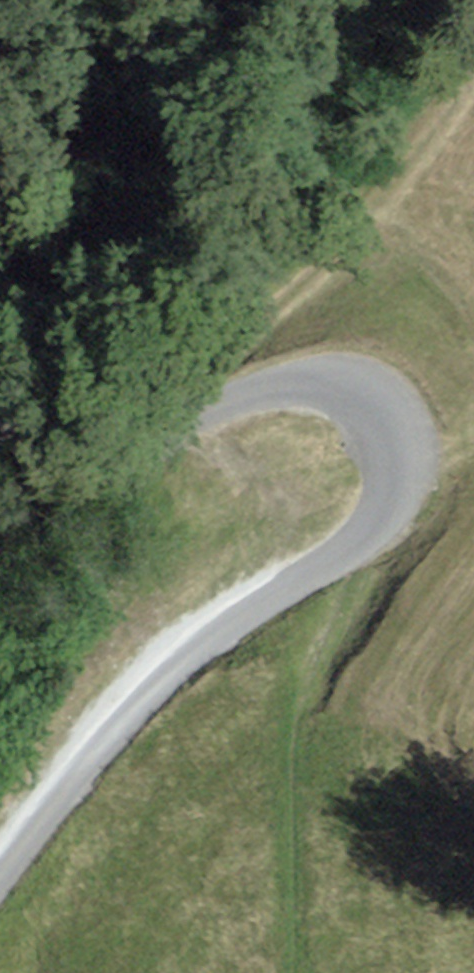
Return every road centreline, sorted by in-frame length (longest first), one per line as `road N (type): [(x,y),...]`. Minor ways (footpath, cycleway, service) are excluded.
road 1 (unclassified): [(0,598),(201,419),(268,383),(324,383),(366,409),(385,451),(382,492),(355,534),(218,628),(72,767),(0,867)]
road 2 (track): [(201,419),(473,90)]

